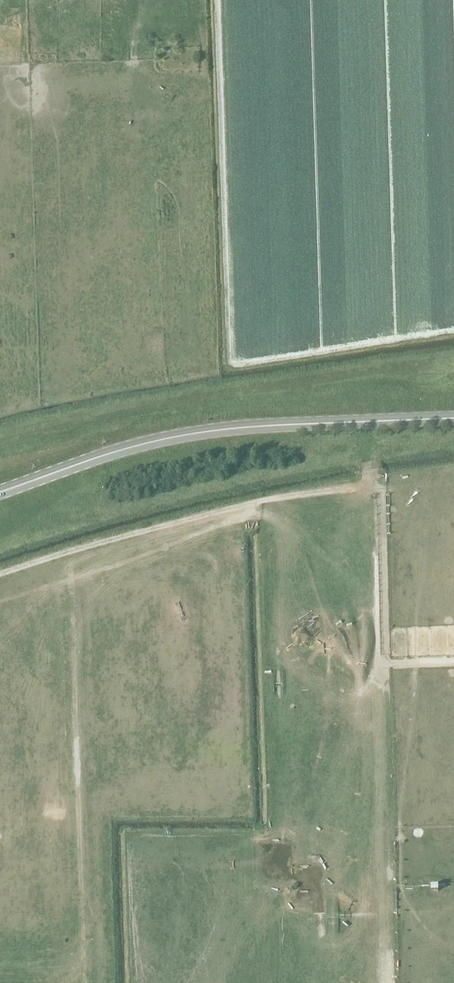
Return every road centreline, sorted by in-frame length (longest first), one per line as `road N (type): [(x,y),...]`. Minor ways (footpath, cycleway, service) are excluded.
road 1 (secondary): [(3,491),(196,433),(453,419)]

